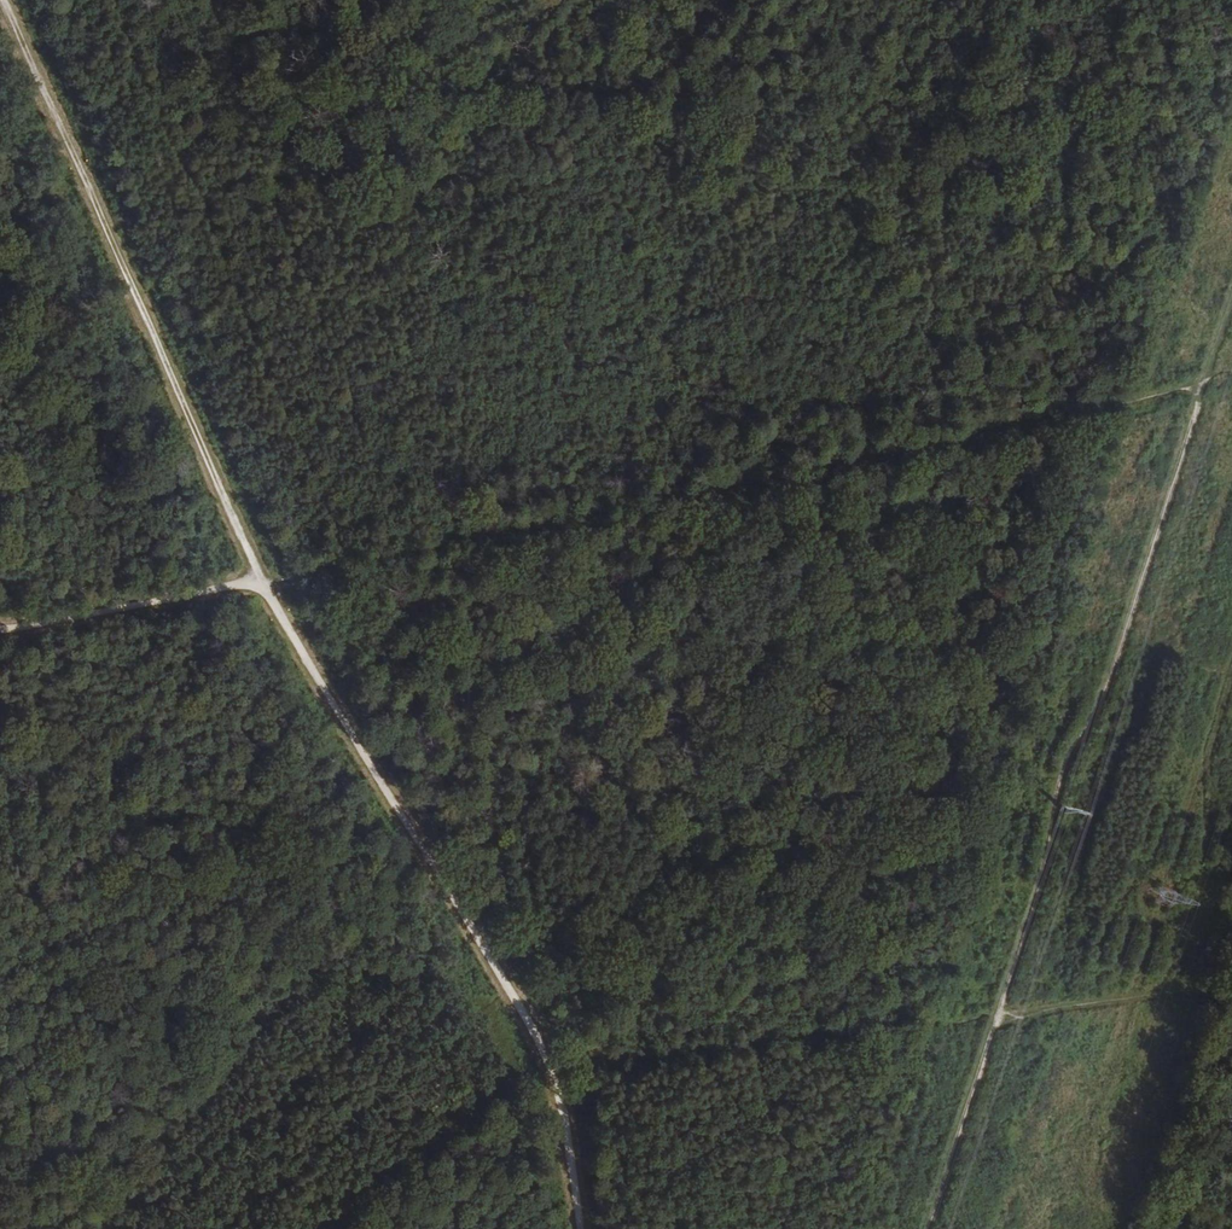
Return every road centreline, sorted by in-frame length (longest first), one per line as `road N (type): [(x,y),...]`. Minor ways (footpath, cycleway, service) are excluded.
road 1 (track): [(1196,388),(1198,405),(1103,701),(1071,751),(1042,881),(928,1228)]
road 2 (track): [(583,1228),(567,1122),(550,1076),(259,580)]
road 3 (track): [(259,580),(5,0)]
road 4 (track): [(0,629),(259,580)]

